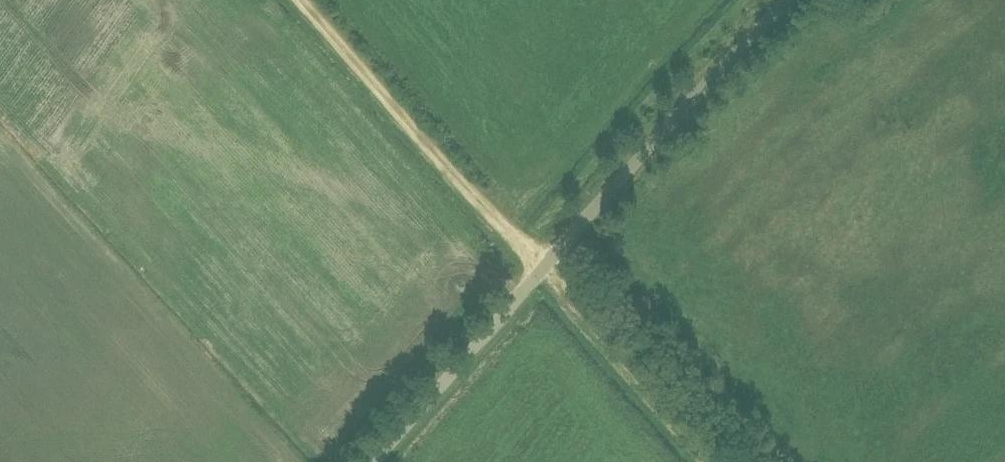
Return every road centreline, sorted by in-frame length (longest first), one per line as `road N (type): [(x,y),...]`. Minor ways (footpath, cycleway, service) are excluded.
road 1 (unclassified): [(362,461),(789,0)]
road 2 (track): [(544,270),(306,0)]
road 3 (track): [(544,270),(707,461)]

